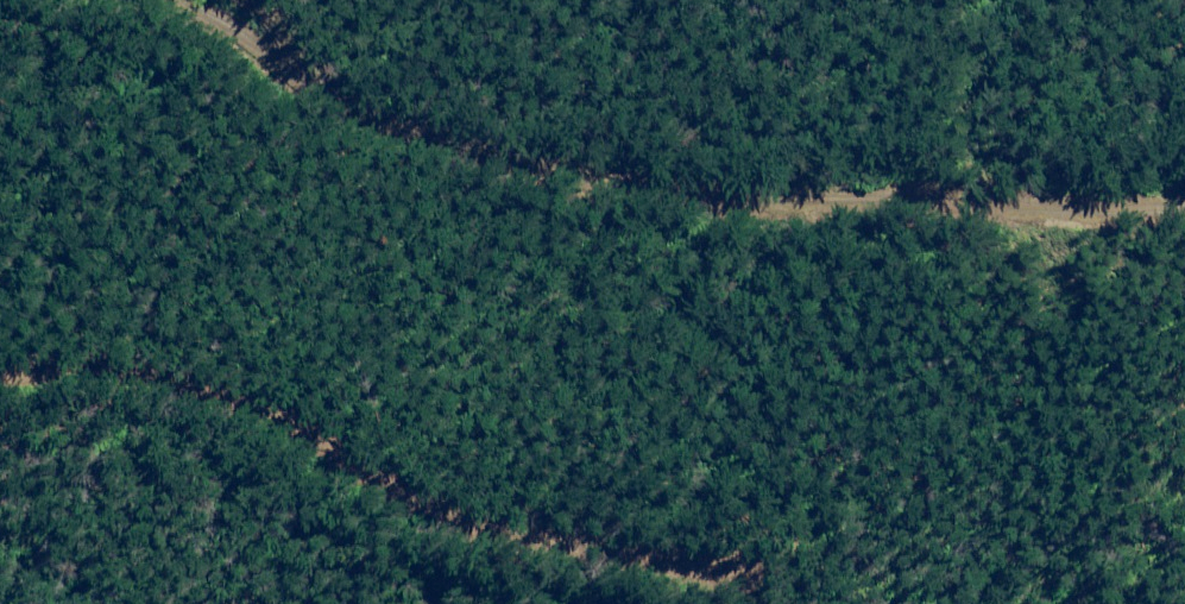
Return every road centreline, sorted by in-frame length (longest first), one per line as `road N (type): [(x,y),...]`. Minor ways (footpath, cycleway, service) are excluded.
road 1 (unclassified): [(151,0),(252,37),(391,123),(572,185),(768,213),(1091,214),(1184,204)]
road 2 (track): [(0,391),(115,379),(230,408),(472,523),(574,548),(761,563),(931,465)]

